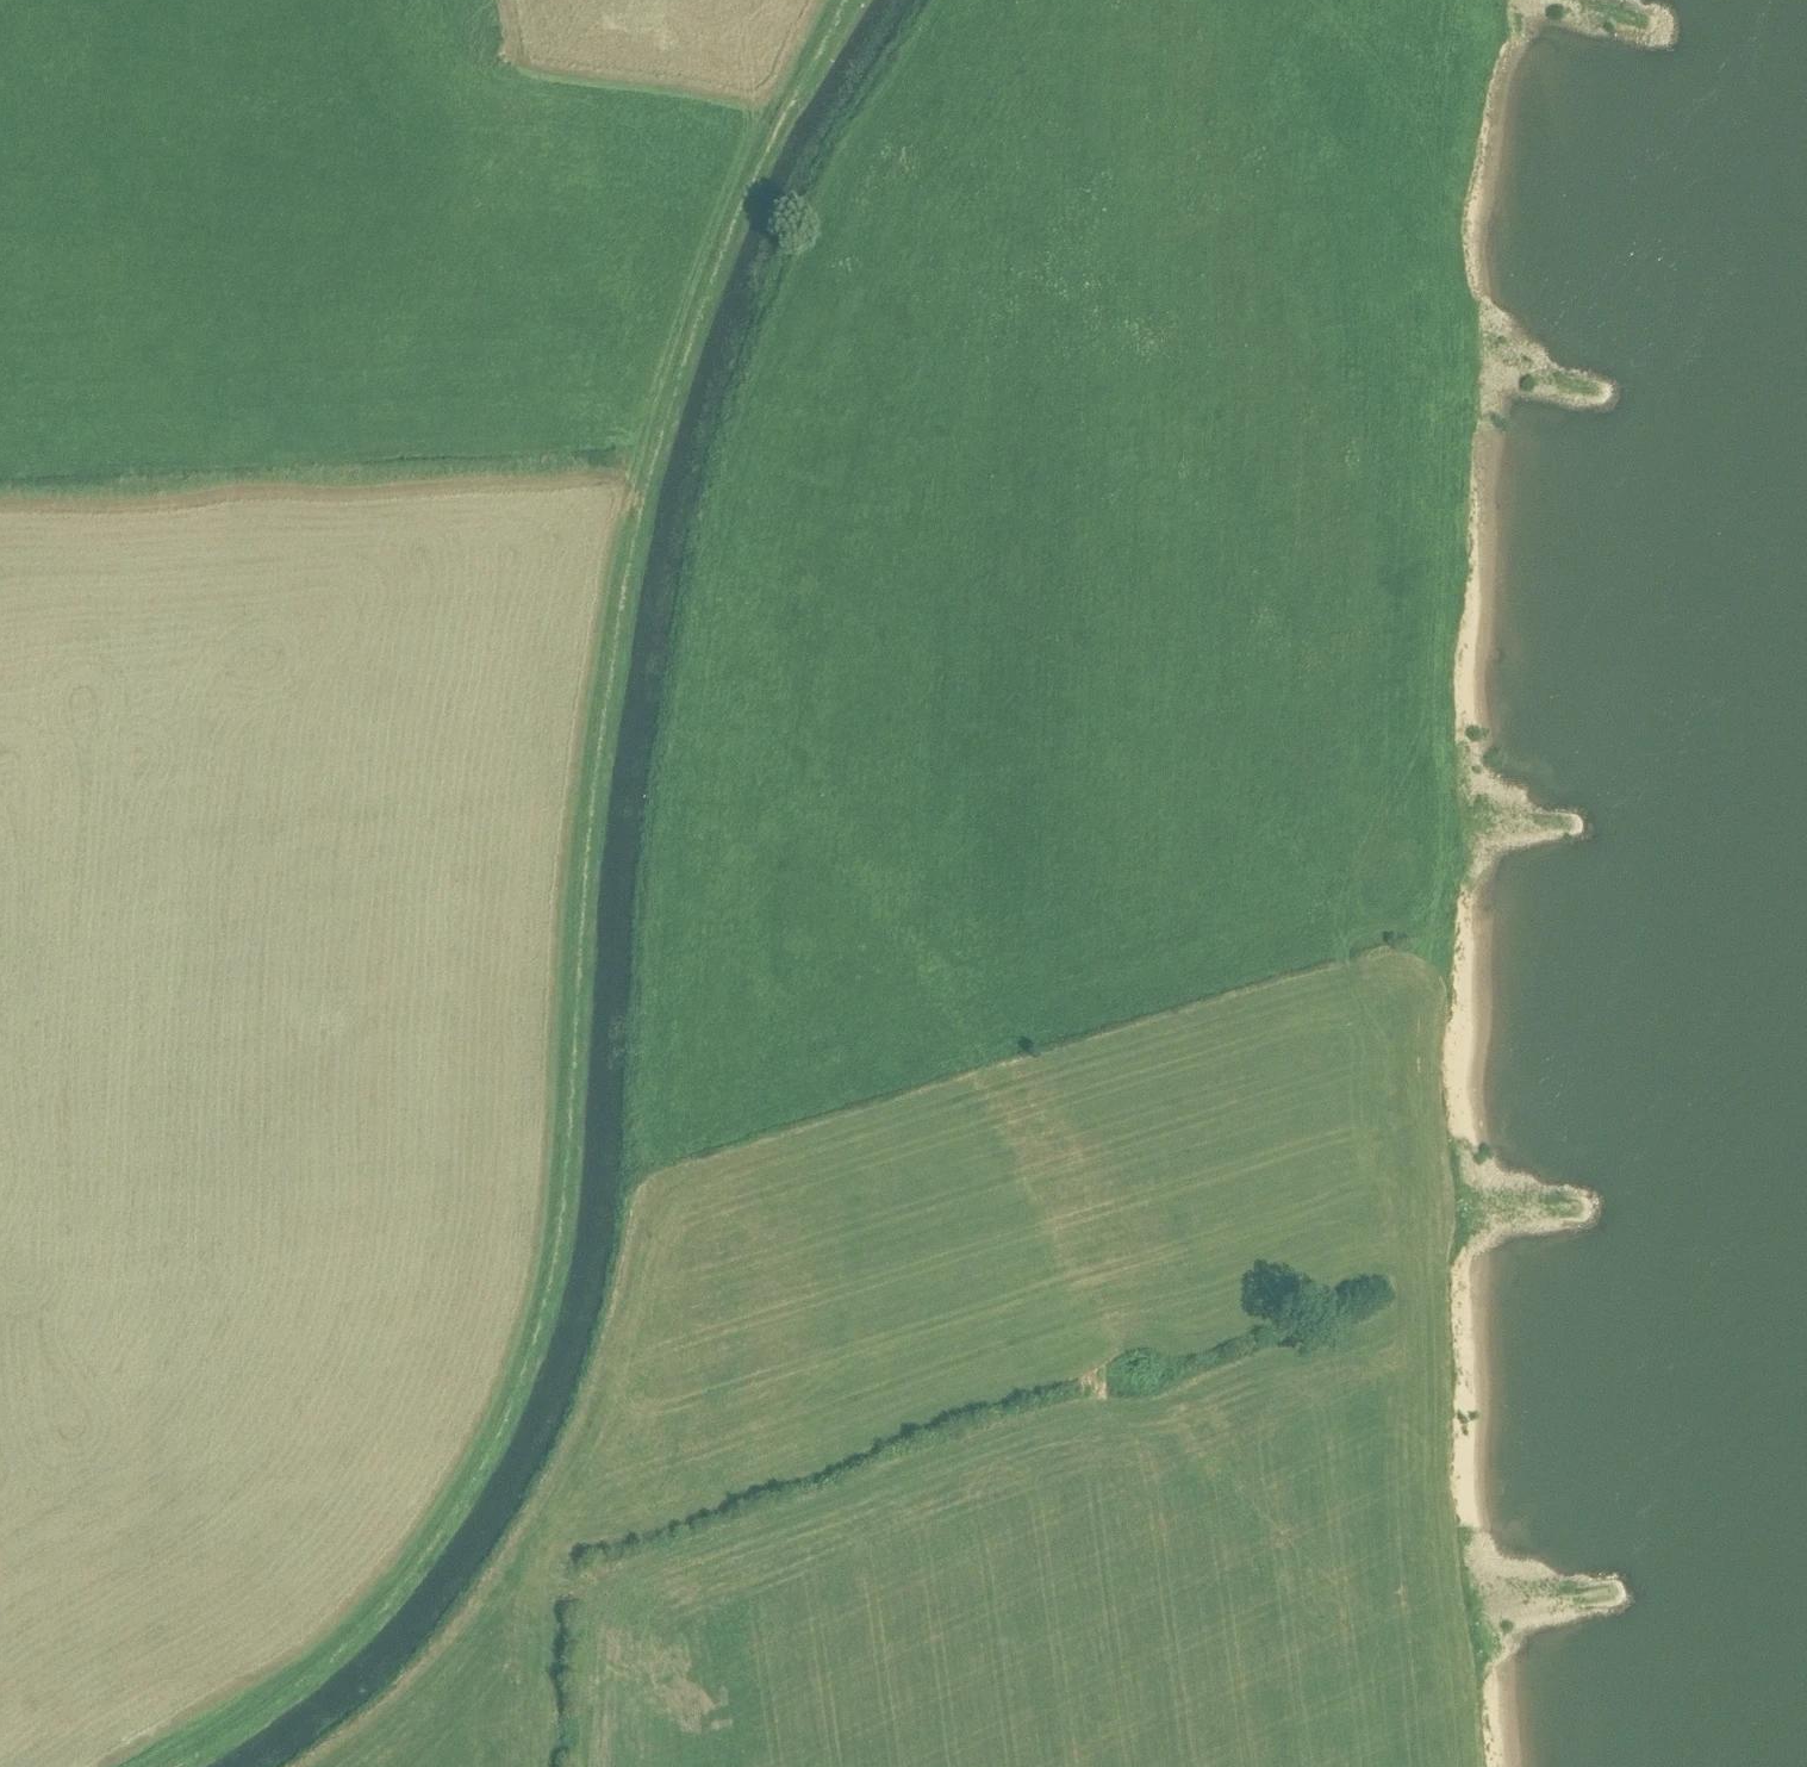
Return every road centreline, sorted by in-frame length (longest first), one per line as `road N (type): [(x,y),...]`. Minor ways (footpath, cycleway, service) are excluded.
road 1 (track): [(1392,1172),(1432,1766)]

